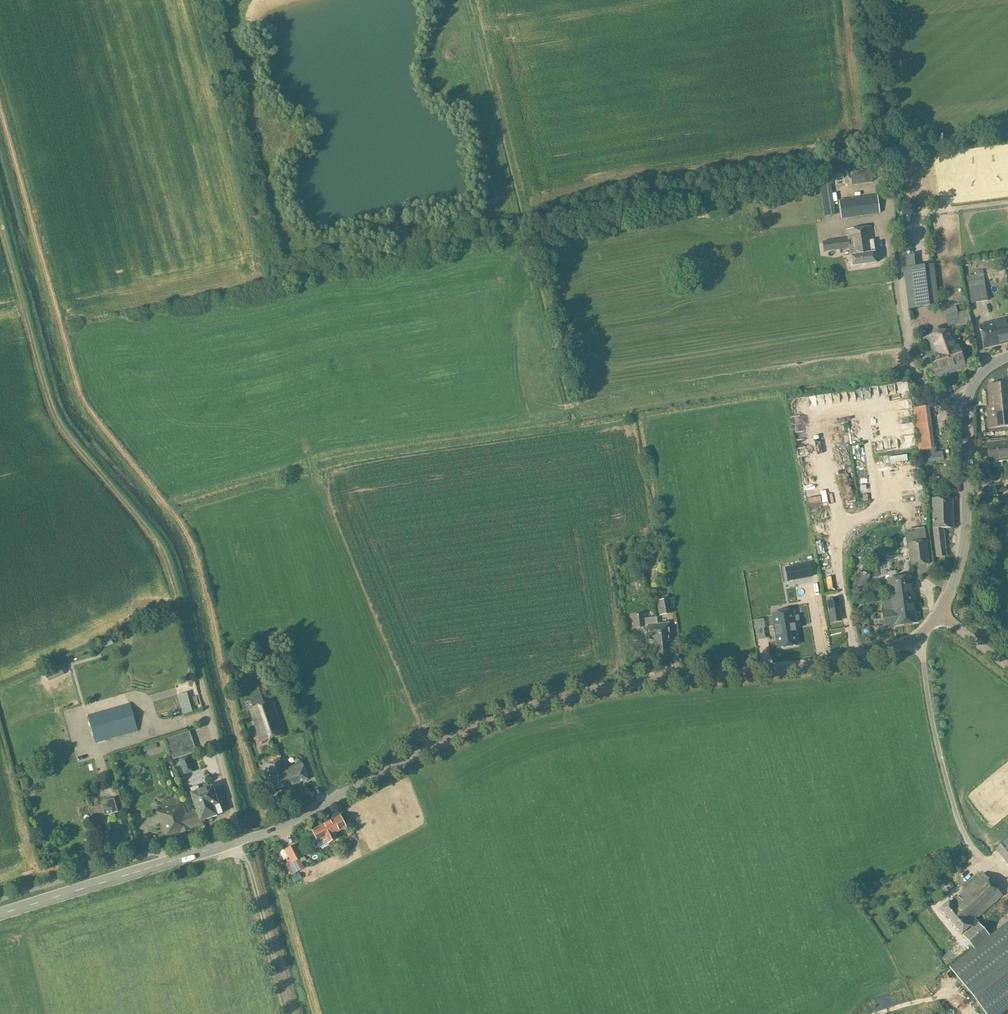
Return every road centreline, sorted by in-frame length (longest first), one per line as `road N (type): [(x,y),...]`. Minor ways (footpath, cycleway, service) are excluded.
road 1 (tertiary): [(0,915),(266,834),(534,705),(625,684),(856,660),(893,650),(939,614)]
road 2 (tertiary): [(939,614),(968,523),(963,417),(970,390),(986,368),(1007,357)]
road 3 (track): [(290,1013),(248,862),(233,843)]

